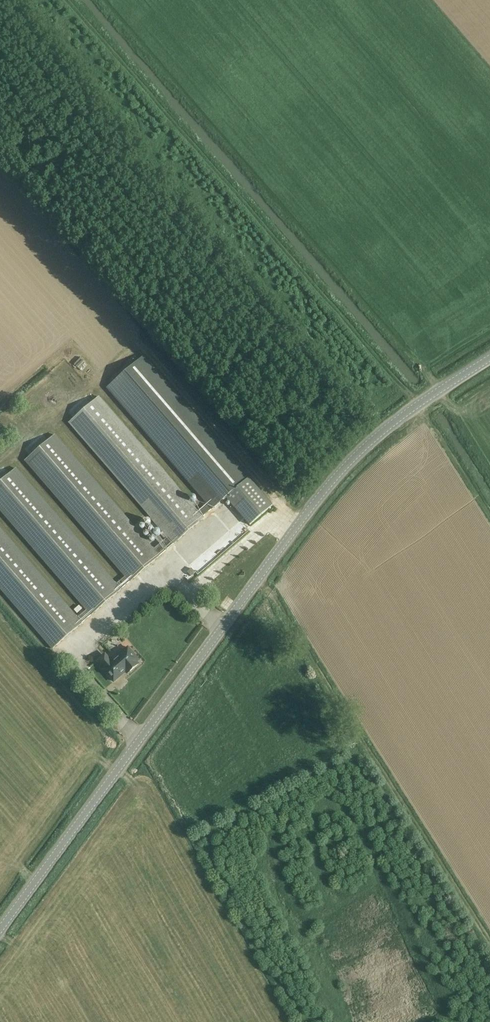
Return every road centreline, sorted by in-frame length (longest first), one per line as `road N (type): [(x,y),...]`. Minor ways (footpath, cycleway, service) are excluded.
road 1 (tertiary): [(0,929),(323,492),(401,417),(489,359)]
road 2 (track): [(421,403),(73,0)]
road 3 (track): [(262,573),(373,725),(489,921)]

